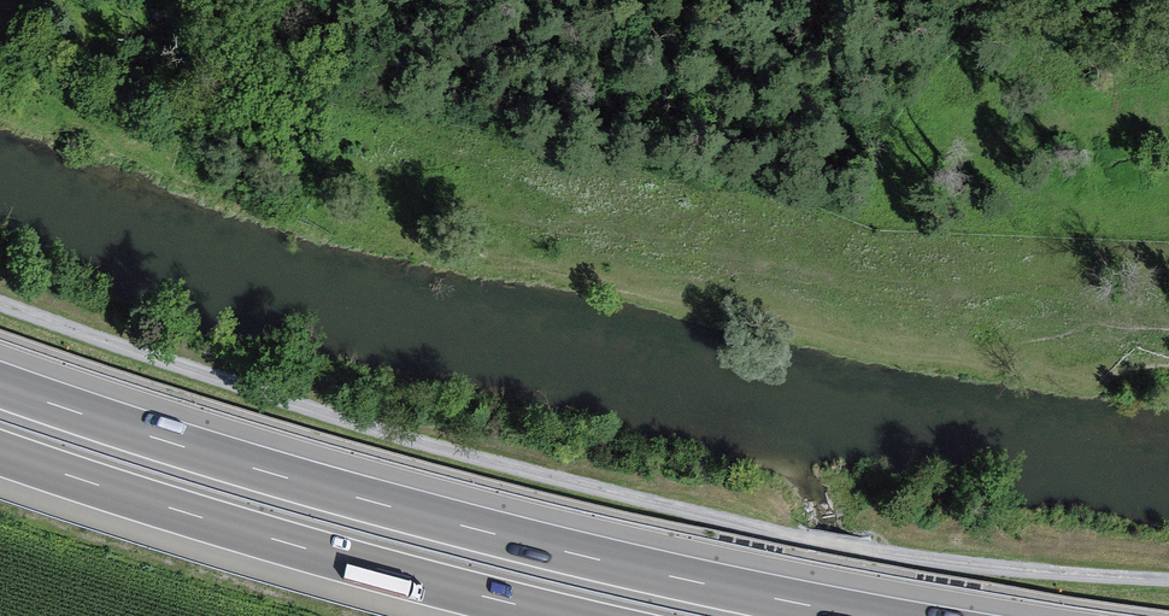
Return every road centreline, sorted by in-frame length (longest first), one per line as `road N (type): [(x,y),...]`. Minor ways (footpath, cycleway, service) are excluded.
road 1 (track): [(0,299),(425,439),(793,531),(978,561),(1168,575)]
road 2 (motorway): [(897,615),(497,528),(283,470),(0,378)]
road 3 (motorway): [(0,447),(292,541),(580,615)]

